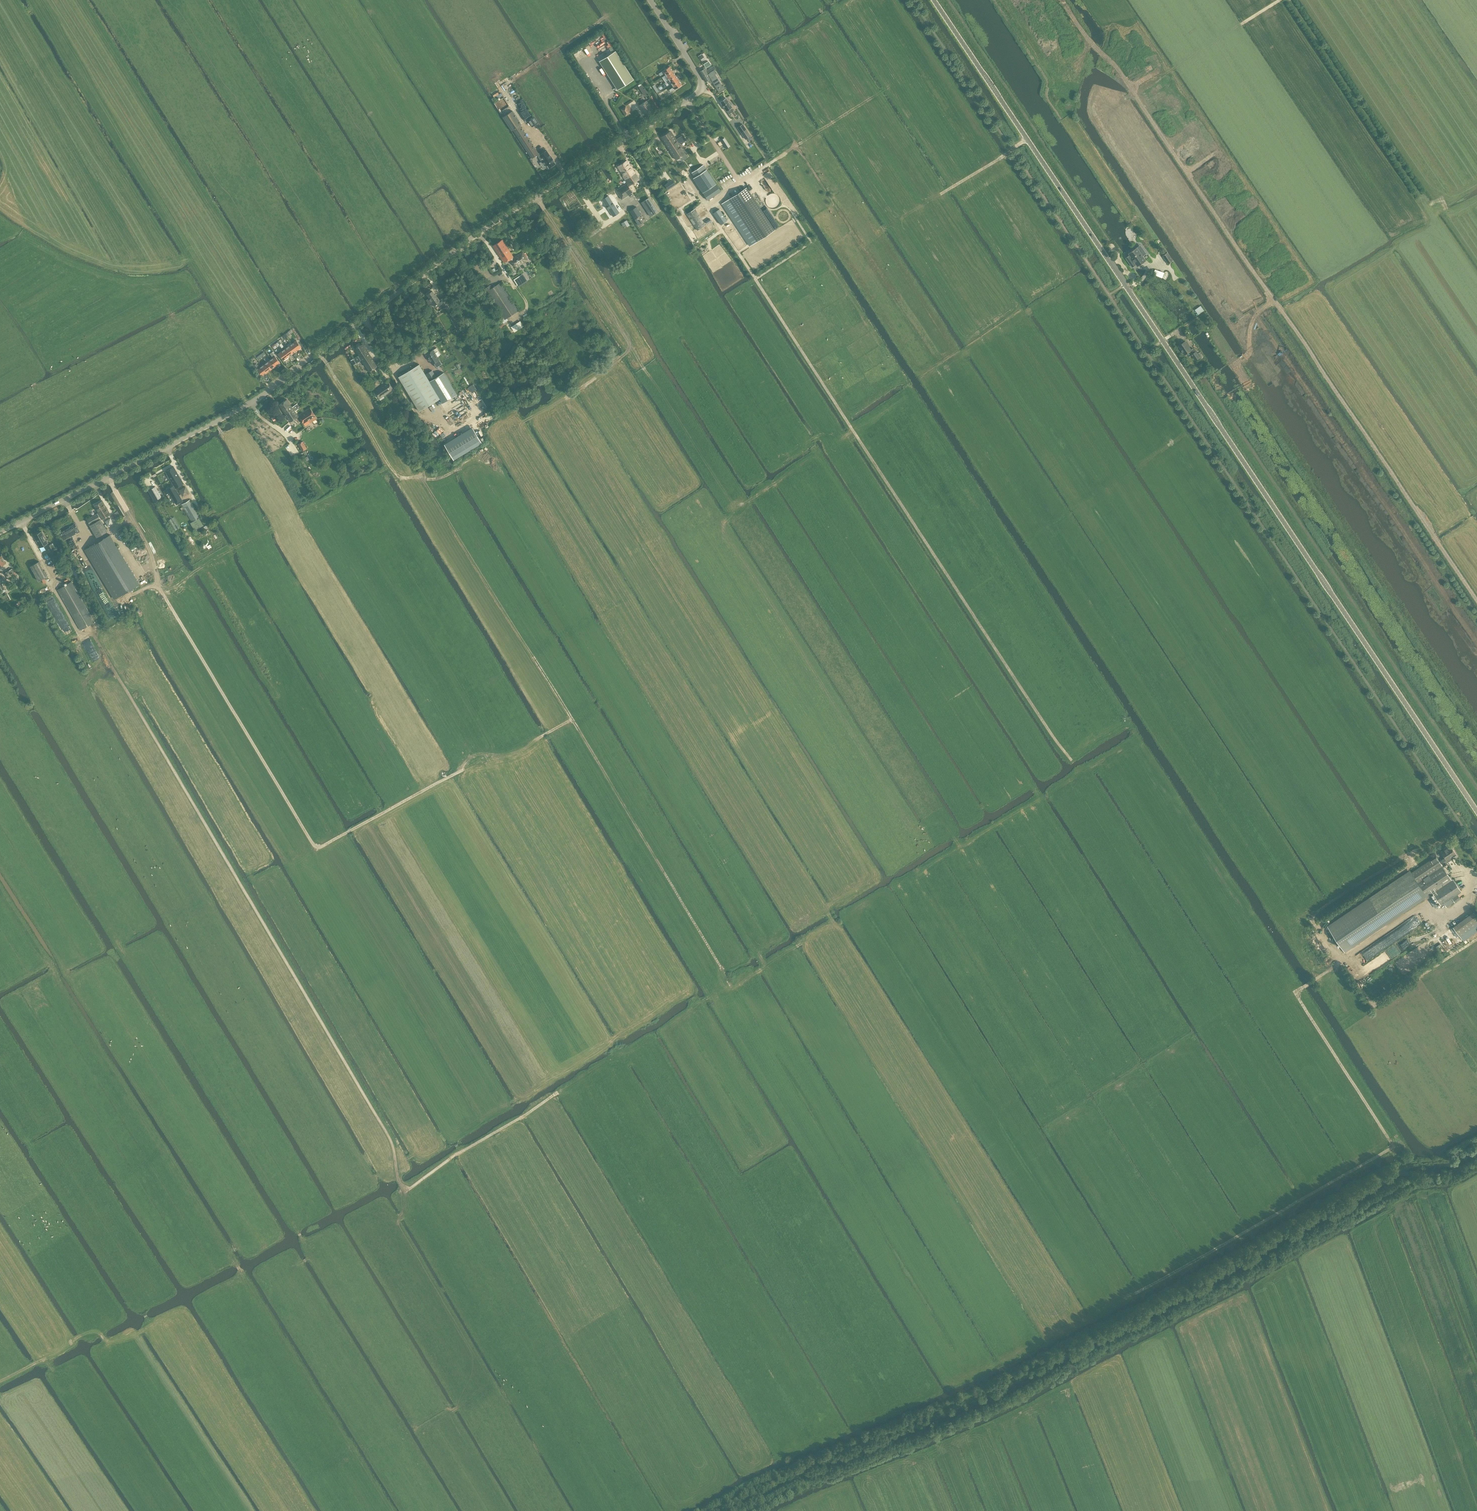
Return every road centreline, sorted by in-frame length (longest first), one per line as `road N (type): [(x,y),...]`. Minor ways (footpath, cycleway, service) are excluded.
road 1 (tertiary): [(935,0),(1476,811)]
road 2 (unclassified): [(0,533),(259,396),(494,222),(696,94),(699,78),(650,0)]
road 3 (track): [(55,583),(390,1139),(404,1188),(558,1092)]
road 4 (track): [(1474,874),(1464,904),(1448,914),(1411,912),(1297,992),(1394,1147),(1093,1316)]
road 5 (track): [(716,145),(685,173),(1072,760)]
road 6 (track): [(422,479),(726,975)]
road 7 (track): [(334,375),(396,475),(437,479),(456,470)]
road 8 (track): [(1343,960),(1377,1006),(1476,939)]

